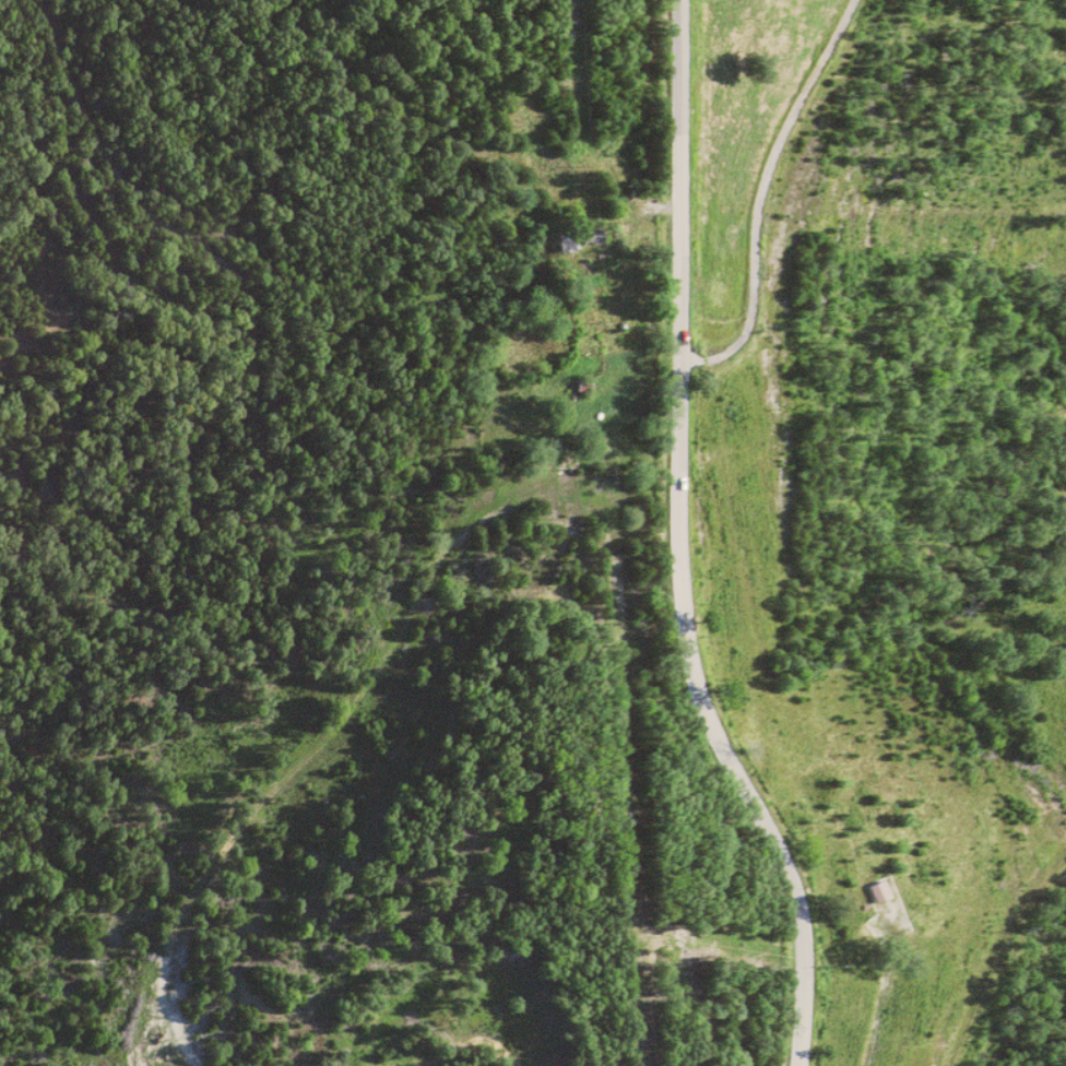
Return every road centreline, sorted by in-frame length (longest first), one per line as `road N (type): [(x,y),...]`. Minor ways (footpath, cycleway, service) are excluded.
road 1 (secondary): [(798,1065),(803,917),(772,832),(697,692),(683,625),(676,464),(686,0)]

